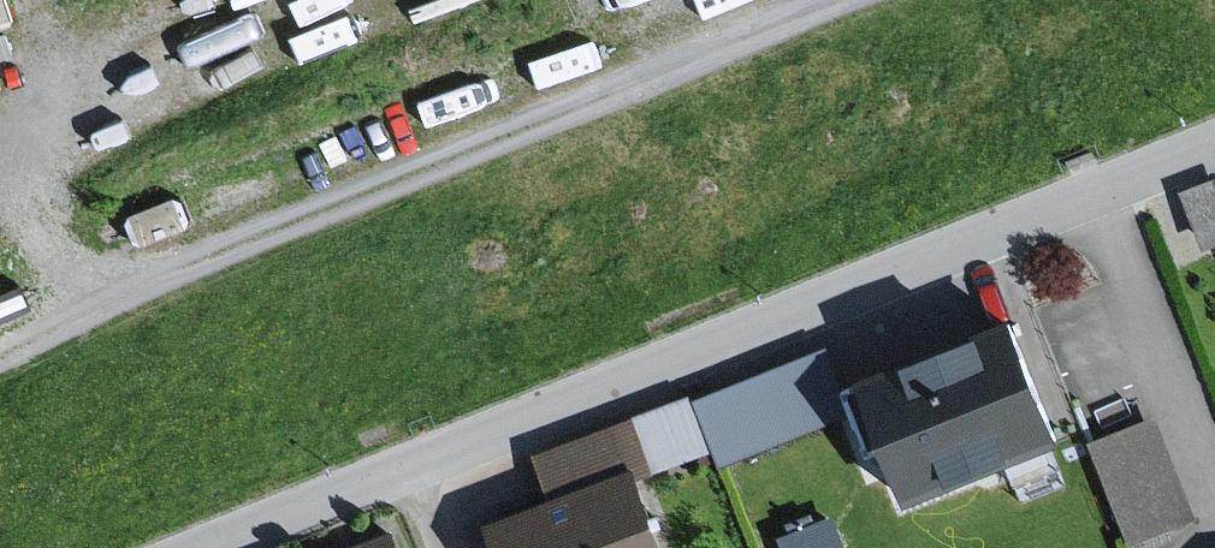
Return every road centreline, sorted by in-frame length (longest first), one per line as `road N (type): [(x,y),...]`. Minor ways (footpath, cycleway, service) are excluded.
road 1 (residential): [(1214,147),(193,547)]

